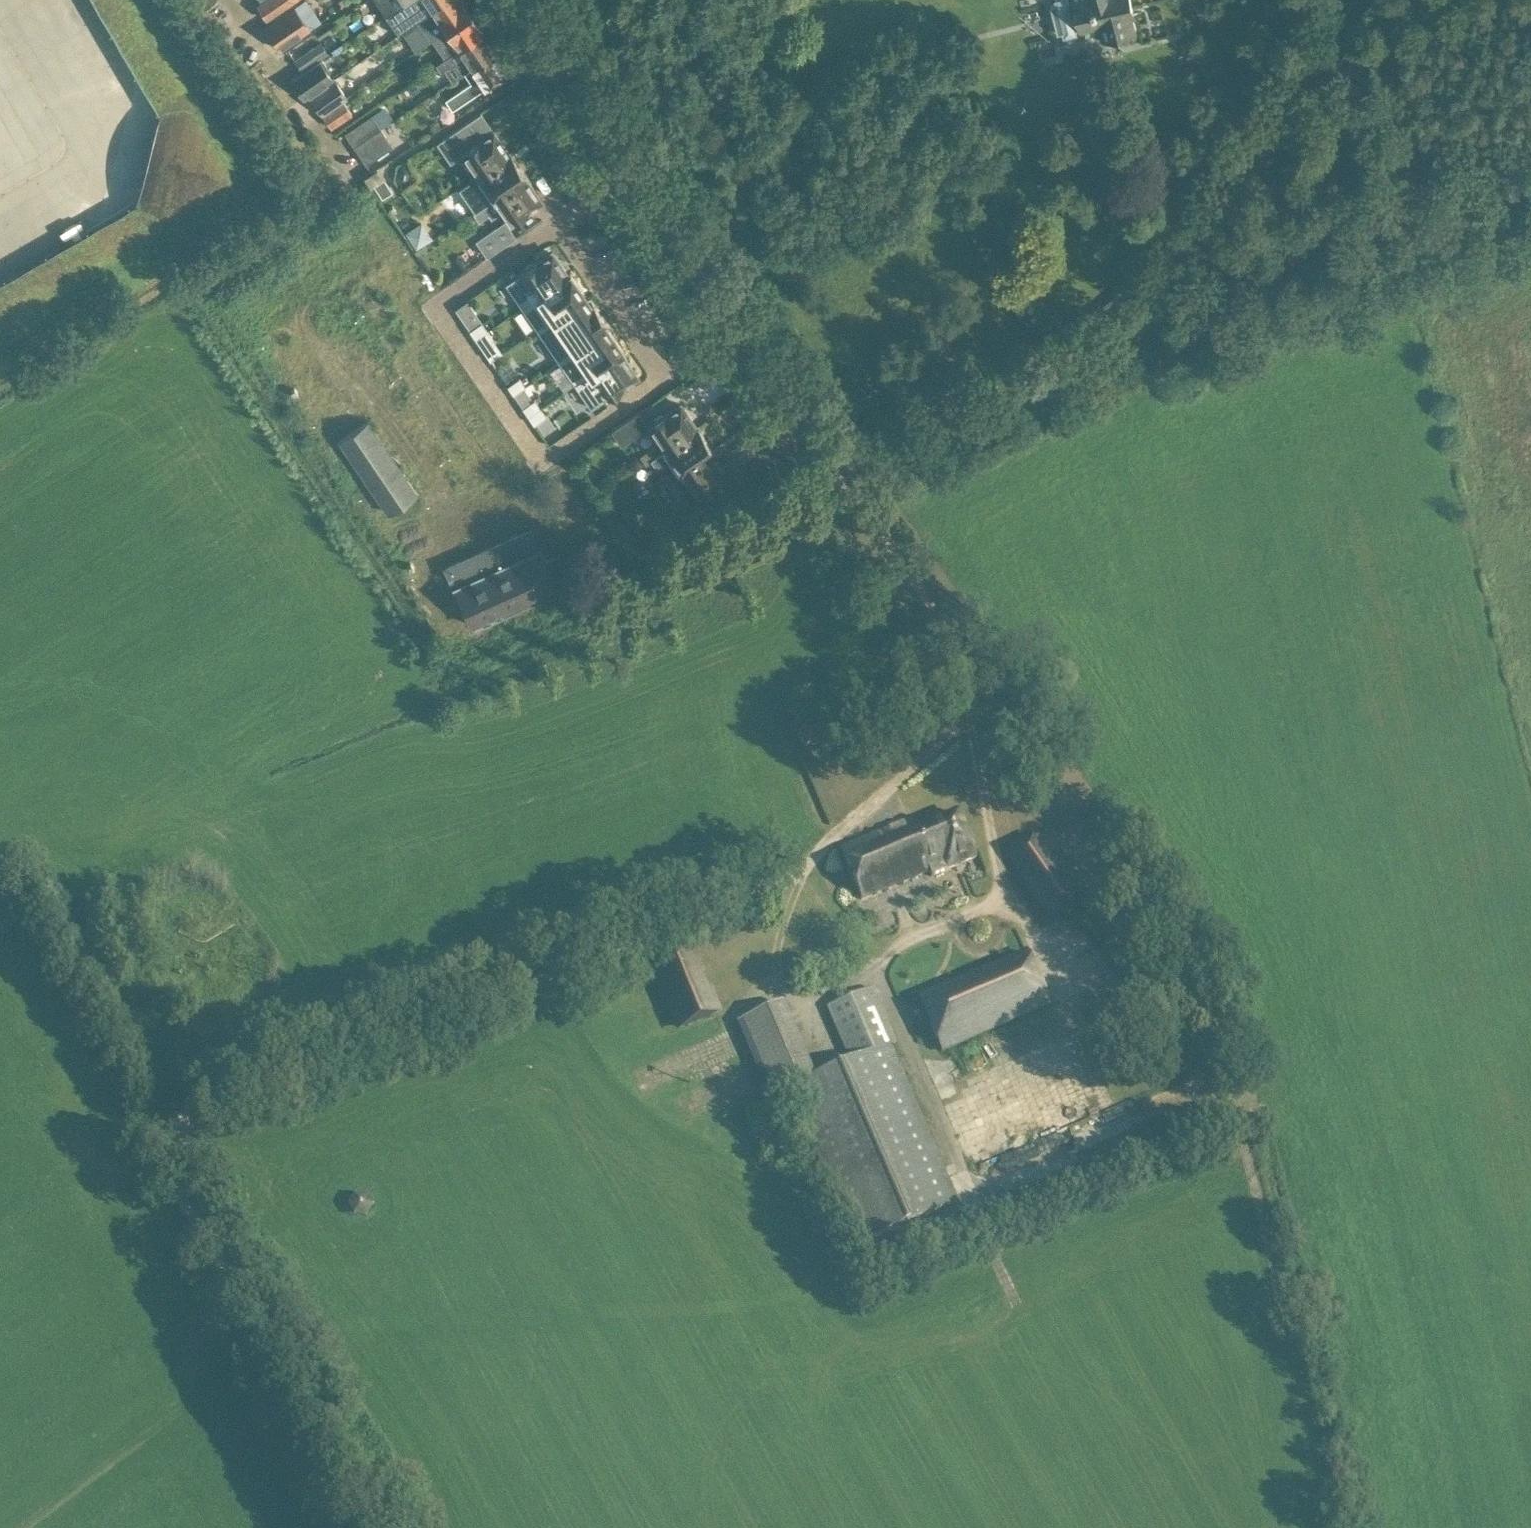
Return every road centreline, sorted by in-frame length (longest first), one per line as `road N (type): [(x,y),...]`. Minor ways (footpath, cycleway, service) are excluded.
road 1 (unclassified): [(518,0),(804,420),(826,441),(857,451),(906,441),(1143,318),(1343,0)]
road 2 (track): [(963,720),(841,827),(809,873),(145,1145),(264,1351)]
road 3 (track): [(840,449),(839,473),(953,665),(963,720)]
road 4 (track): [(30,1527),(264,1351)]
road 5 (track): [(264,1351),(370,1527)]

